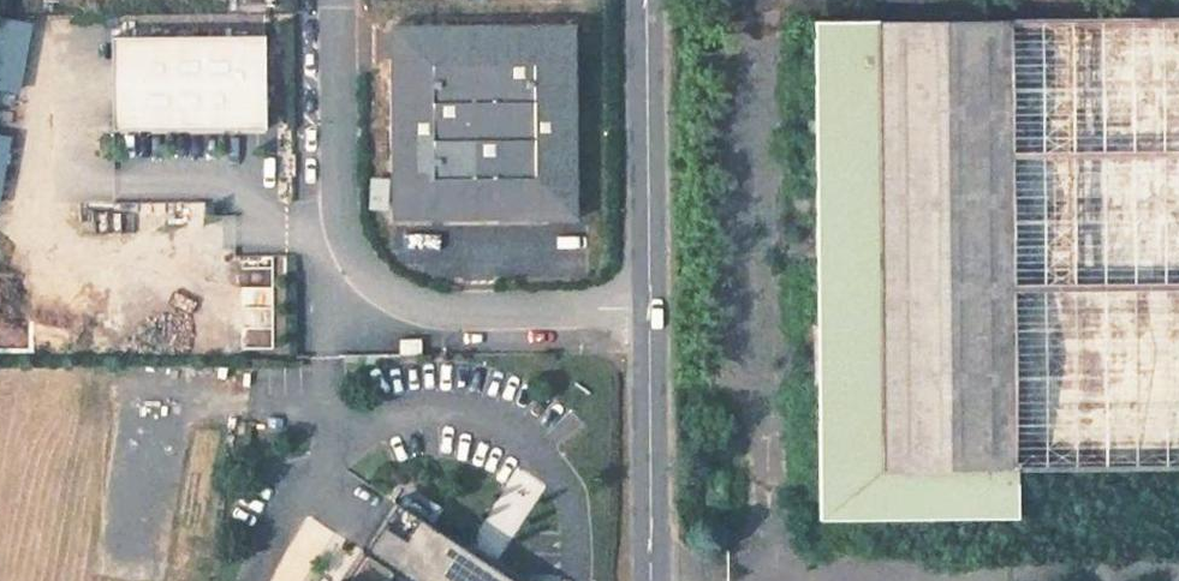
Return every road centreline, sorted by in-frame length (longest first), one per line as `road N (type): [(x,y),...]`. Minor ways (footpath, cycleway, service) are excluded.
road 1 (residential): [(336,0),(337,231),(364,285),(437,316),(652,316)]
road 2 (tertiary): [(652,316),(648,0)]
road 3 (tertiary): [(650,580),(652,316)]

